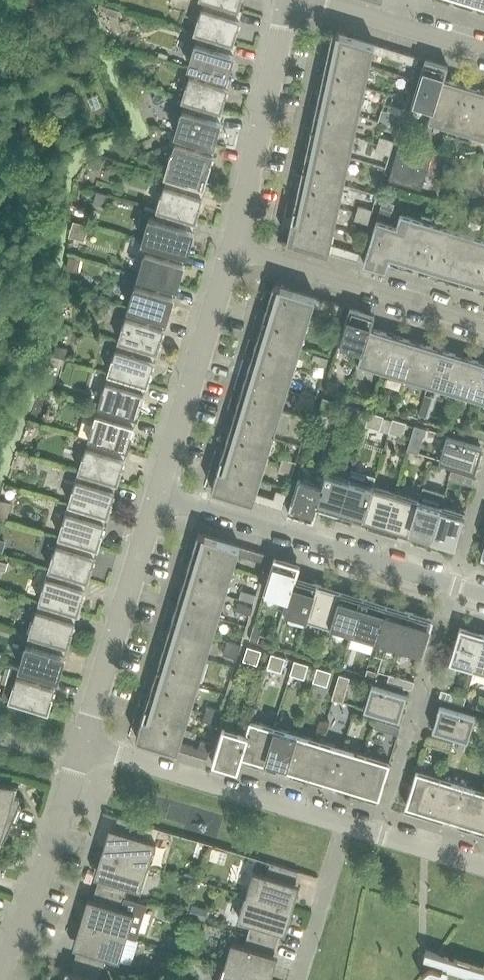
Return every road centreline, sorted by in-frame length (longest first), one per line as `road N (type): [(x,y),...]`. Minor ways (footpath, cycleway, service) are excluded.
road 1 (residential): [(483,595),(158,499)]
road 2 (residential): [(81,748),(348,824)]
road 3 (residential): [(158,499),(233,246)]
road 4 (residential): [(483,324),(233,246)]
road 5 (residential): [(81,748),(158,499)]
road 6 (residential): [(233,246),(289,0)]
road 7 (residential): [(0,978),(76,763)]
road 8 (residential): [(483,54),(298,0)]
road 9 (residential): [(299,979),(348,824)]
road 10 (residential): [(348,824),(483,867)]

